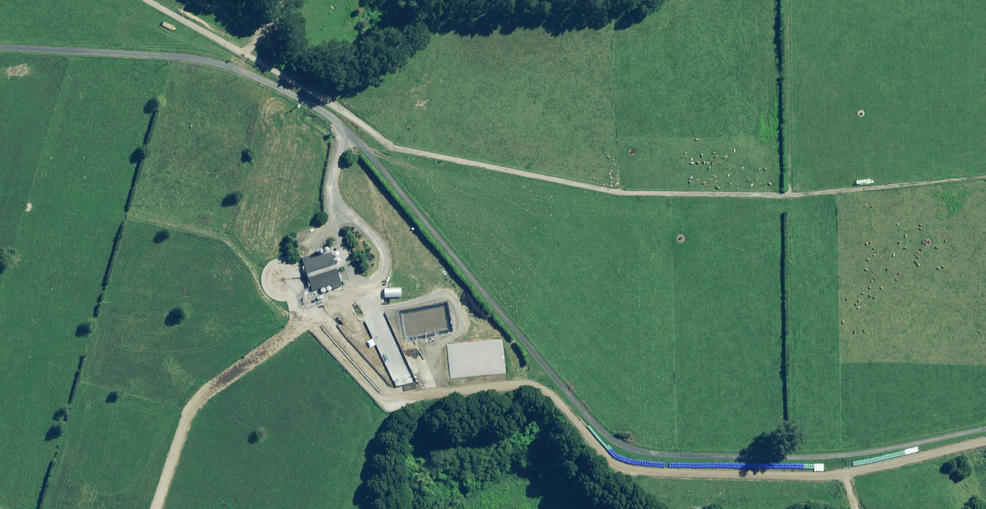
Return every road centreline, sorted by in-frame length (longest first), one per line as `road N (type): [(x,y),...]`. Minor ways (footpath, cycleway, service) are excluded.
road 1 (track): [(244,56),(391,146),(635,196),(793,196),(985,176)]
road 2 (unclassified): [(459,265),(601,432),(631,449),(827,456),(985,428)]
road 3 (unclassified): [(459,265),(371,157),(330,118),(281,91),(180,57),(0,48)]

